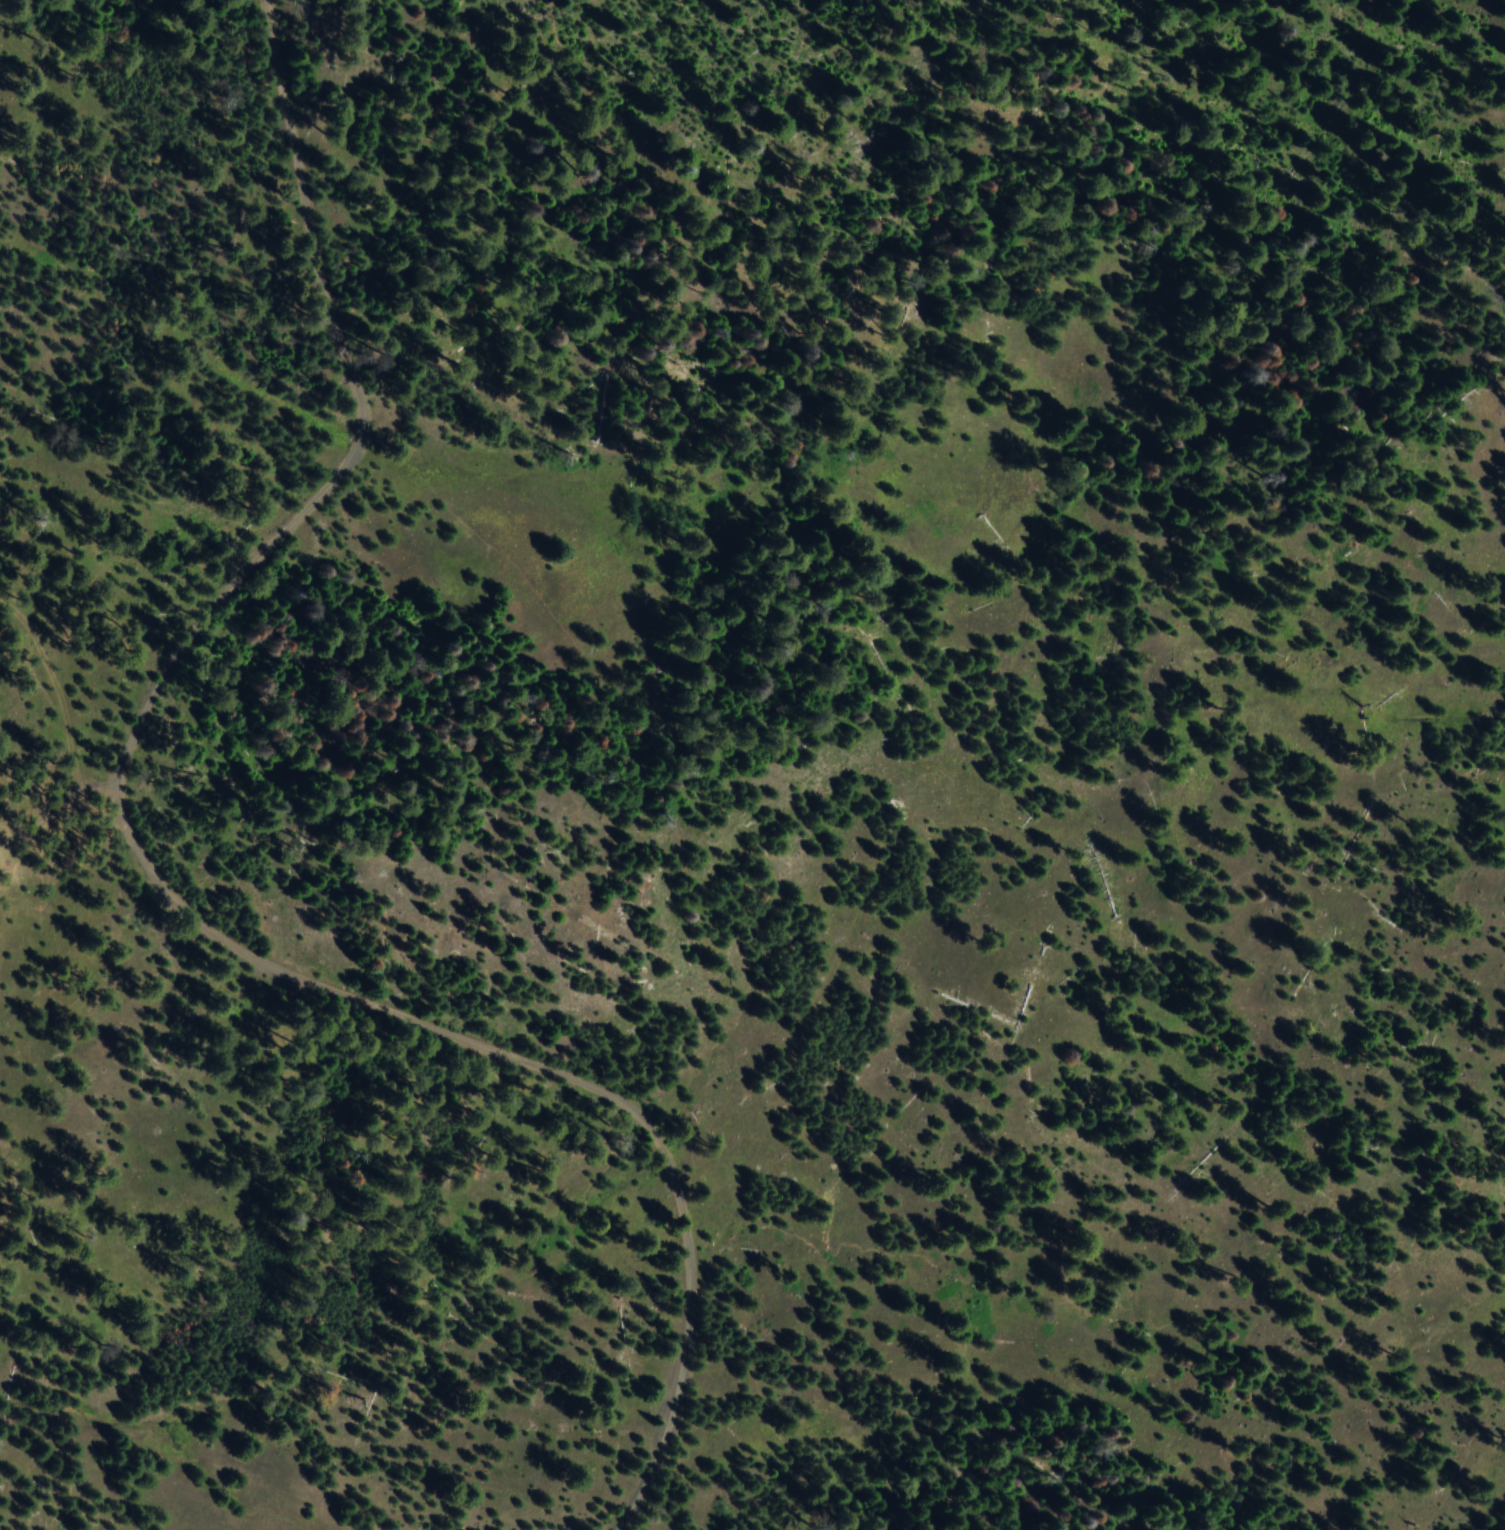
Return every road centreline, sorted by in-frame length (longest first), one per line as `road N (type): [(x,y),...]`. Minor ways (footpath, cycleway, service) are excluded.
road 1 (track): [(604,1529),(630,1401),(626,1260),(538,1136),(161,894),(102,768),(92,637),(131,559),(230,490),(273,442),(265,301),(157,83),(163,9),(174,0)]

